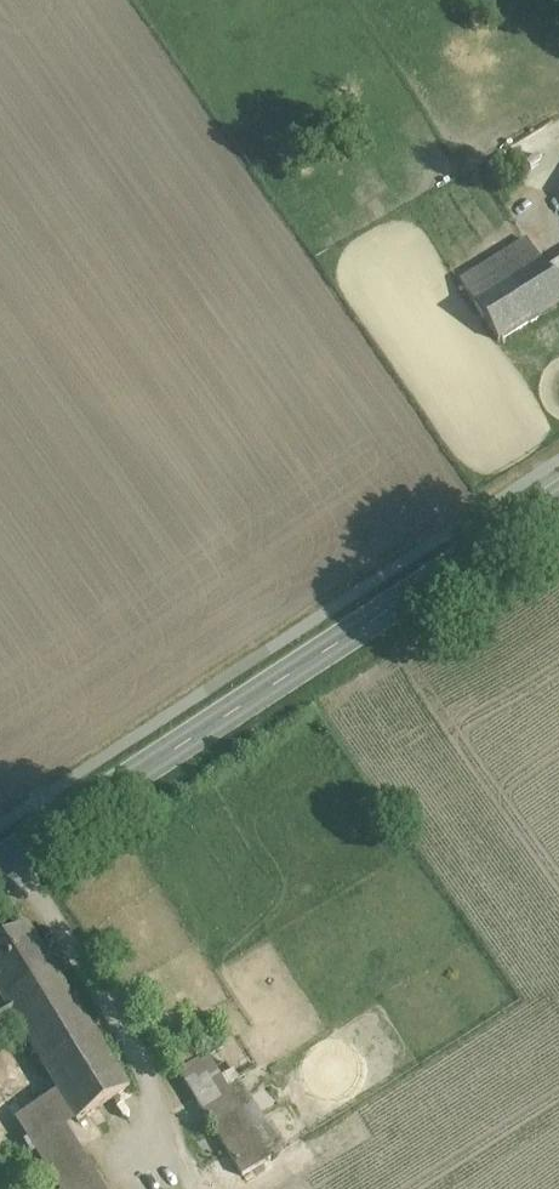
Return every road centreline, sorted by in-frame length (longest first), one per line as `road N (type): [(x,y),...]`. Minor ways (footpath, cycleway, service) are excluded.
road 1 (secondary): [(0,863),(558,498)]
road 2 (track): [(200,1188),(163,1097),(18,852)]

